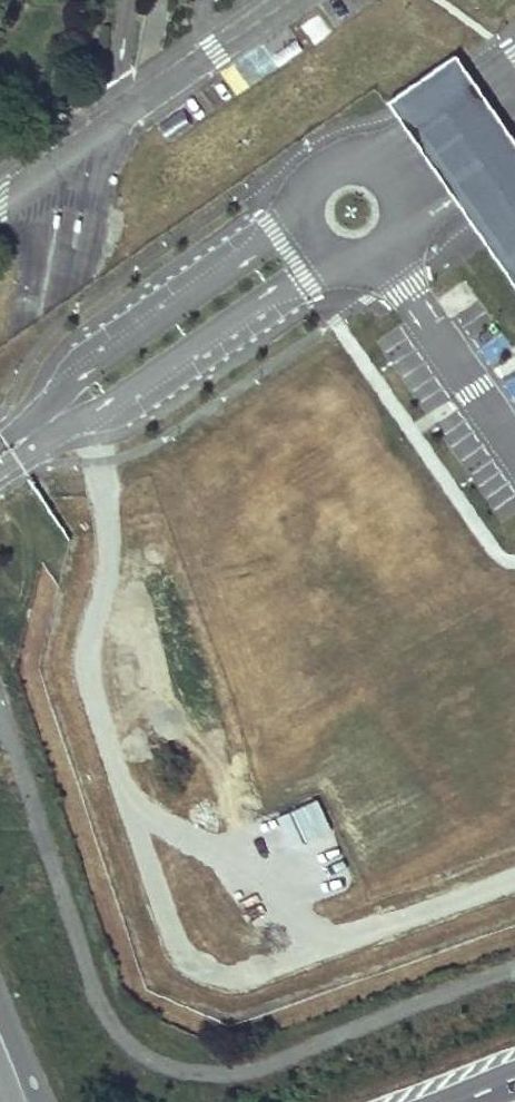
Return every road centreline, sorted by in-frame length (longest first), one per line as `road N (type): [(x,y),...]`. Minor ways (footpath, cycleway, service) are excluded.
road 1 (unclassified): [(318,239),(0,457)]
road 2 (unclassified): [(0,198),(289,0)]
road 3 (unclassified): [(514,63),(415,138),(382,188)]
road 4 (residential): [(390,199),(443,180),(514,127)]
road 5 (unclassified): [(318,239),(340,256),(367,255),(388,237),(390,199)]
road 6 (unclassified): [(382,188),(346,176),(322,188),(311,213),(318,239)]

